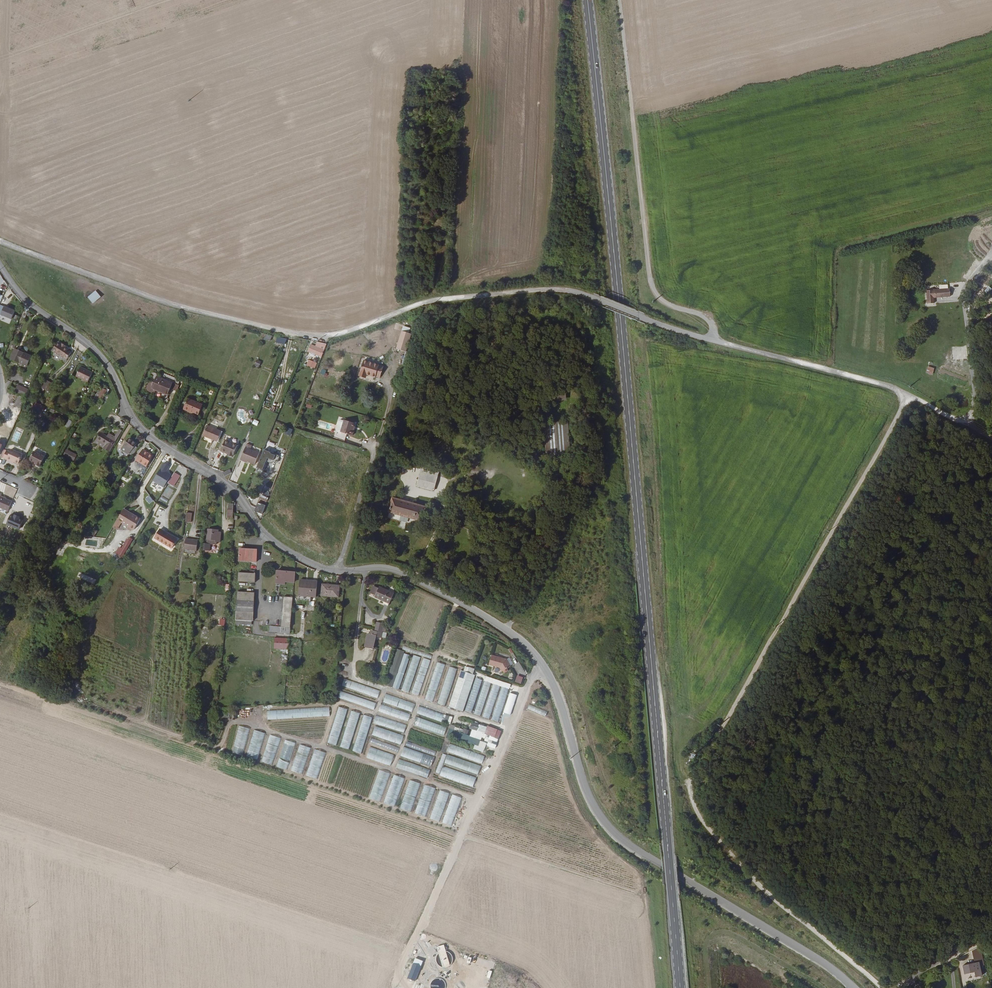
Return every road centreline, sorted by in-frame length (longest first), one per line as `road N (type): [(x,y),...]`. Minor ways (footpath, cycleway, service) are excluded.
road 1 (residential): [(854,987),(603,822),(586,792),(553,687),(521,641),(404,574),(324,569),(279,546),(233,493),(140,428),(98,353),(25,299),(0,269)]
road 2 (track): [(991,439),(889,386),(667,328),(563,291),(434,301),(344,333),(303,335),(135,293),(0,242)]
road 3 (primary): [(680,987),(588,0)]
road 4 (track): [(907,395),(691,783),(697,815),(769,893),(882,987)]
road 5 (unclassified): [(618,0),(651,282),(669,307),(710,322),(712,340)]

